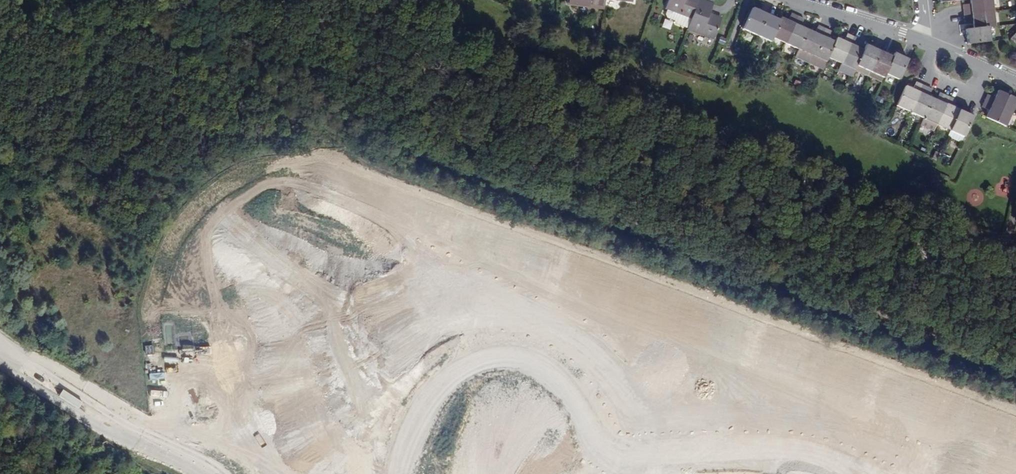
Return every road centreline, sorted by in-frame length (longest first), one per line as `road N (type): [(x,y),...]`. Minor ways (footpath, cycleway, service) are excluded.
road 1 (residential): [(793,0),(926,44)]

